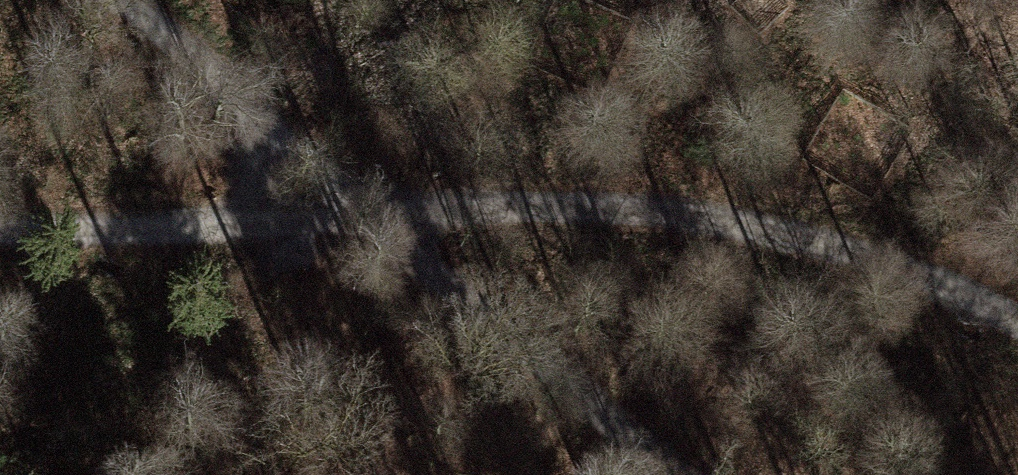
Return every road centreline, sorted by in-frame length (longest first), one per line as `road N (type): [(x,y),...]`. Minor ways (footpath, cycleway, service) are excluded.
road 1 (track): [(1017,327),(948,285),(779,230),(594,207),(379,215)]
road 2 (track): [(678,474),(379,215)]
road 3 (track): [(379,215),(0,225)]
road 4 (track): [(379,215),(124,0)]

